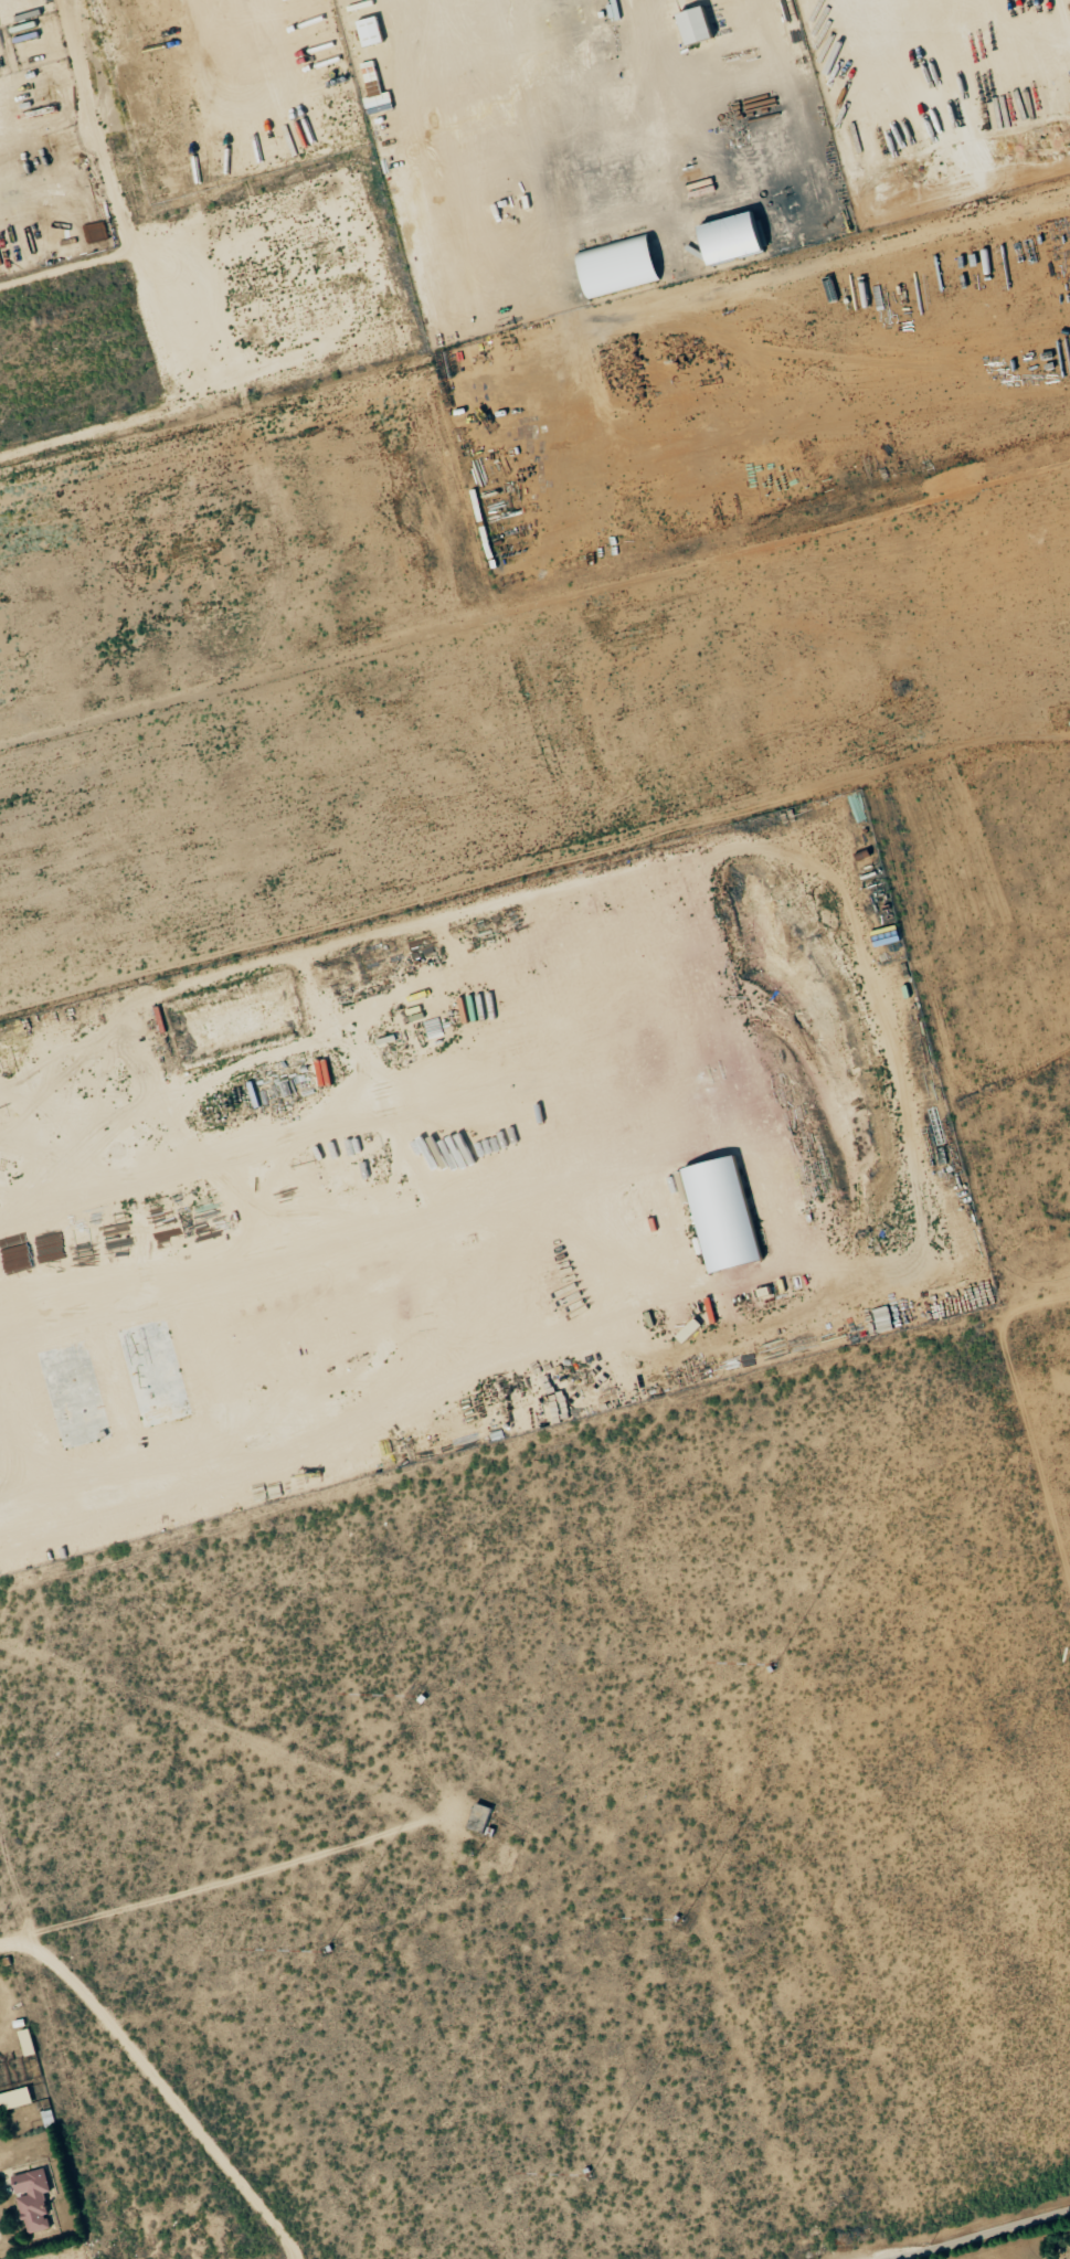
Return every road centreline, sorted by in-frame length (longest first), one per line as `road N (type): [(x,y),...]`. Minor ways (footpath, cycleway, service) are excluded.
road 1 (residential): [(0,1582),(1069,1289)]

